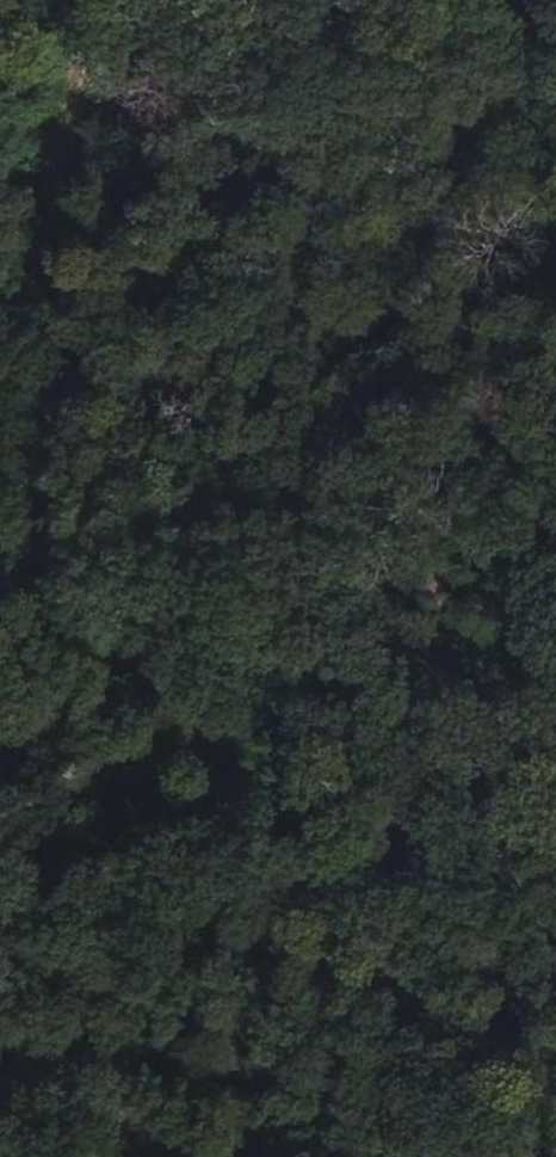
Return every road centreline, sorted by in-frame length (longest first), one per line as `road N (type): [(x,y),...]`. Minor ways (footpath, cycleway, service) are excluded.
road 1 (track): [(59,1156),(281,1085),(324,1060),(346,1035),(469,773),(505,723),(555,679)]

